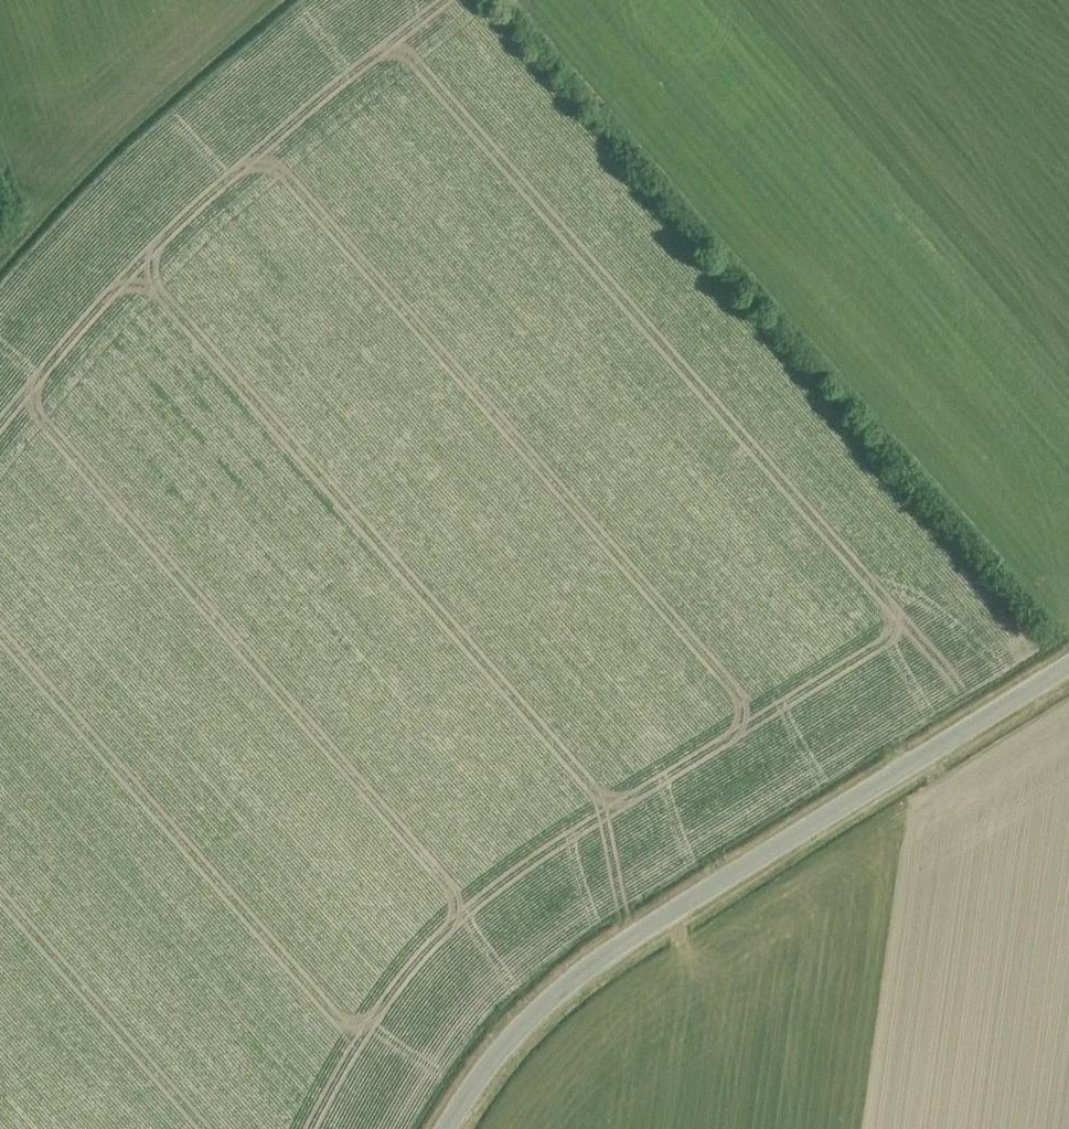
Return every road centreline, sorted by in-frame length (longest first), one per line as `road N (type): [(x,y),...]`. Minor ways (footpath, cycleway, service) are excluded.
road 1 (unclassified): [(446,1128),(503,1048),(576,978),(1068,665)]

